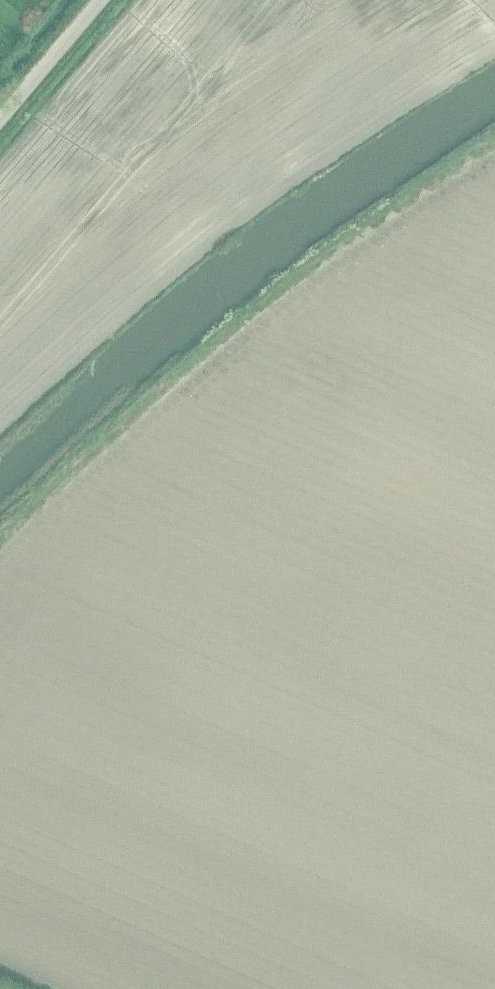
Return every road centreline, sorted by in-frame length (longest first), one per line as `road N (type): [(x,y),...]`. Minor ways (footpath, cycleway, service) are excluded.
road 1 (unclassified): [(0,117),(101,0)]

